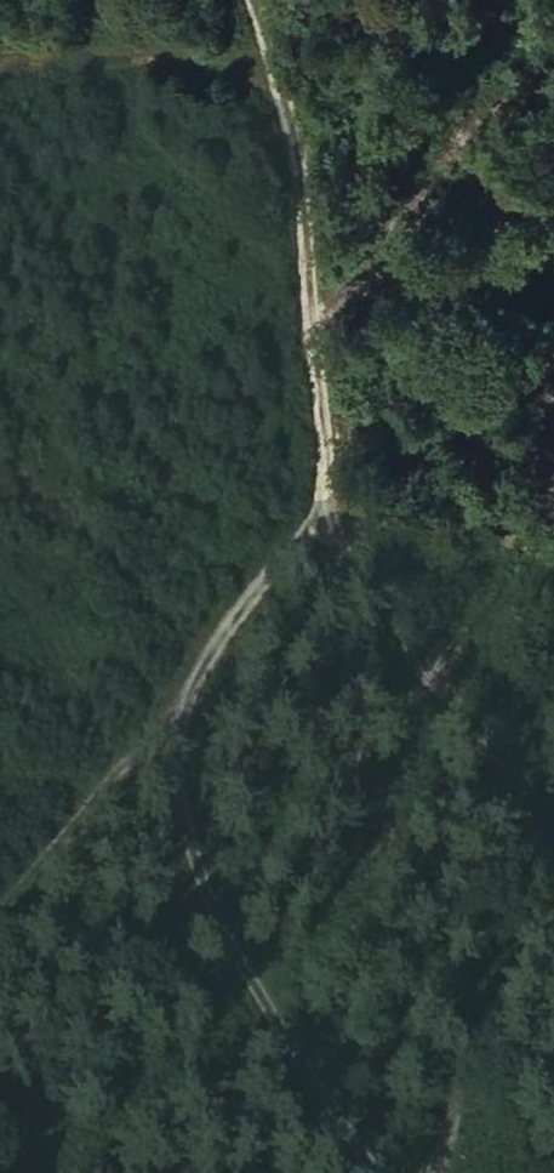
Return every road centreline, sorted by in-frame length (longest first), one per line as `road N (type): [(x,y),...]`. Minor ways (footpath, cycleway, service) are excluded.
road 1 (track): [(365,1172),(300,1066),(186,823),(185,735),(206,666),(275,571)]
road 2 (track): [(327,527),(303,172),(251,0)]
road 3 (track): [(553,872),(409,633),(327,527),(275,571)]
road 4 (track): [(278,74),(0,55)]

